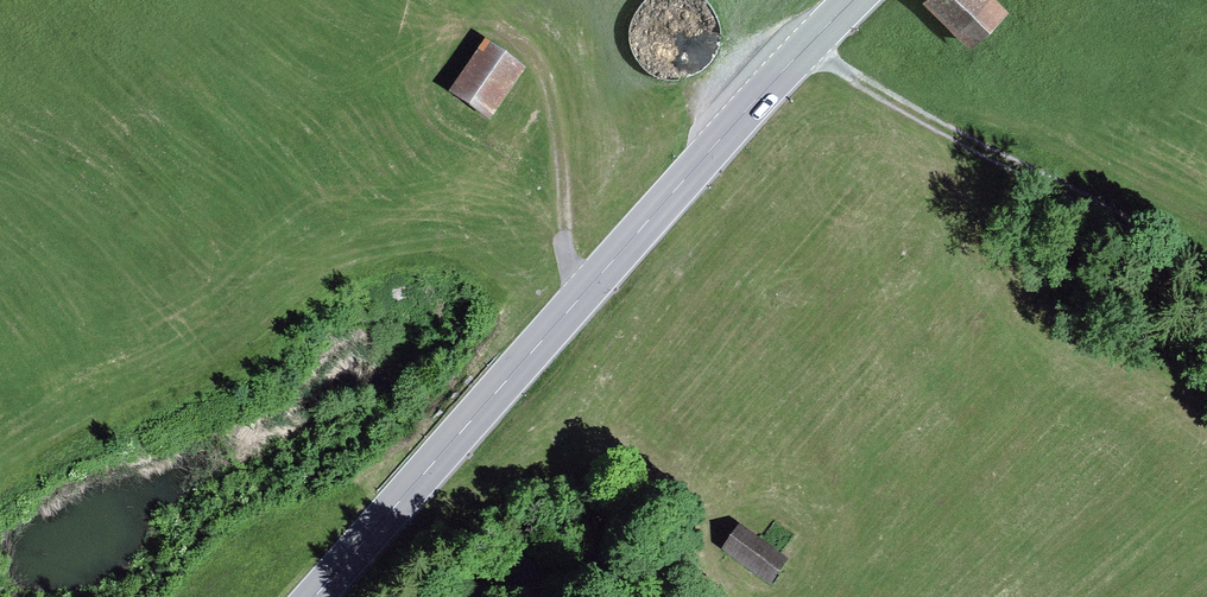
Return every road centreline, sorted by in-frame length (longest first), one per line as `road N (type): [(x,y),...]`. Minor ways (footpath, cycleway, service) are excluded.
road 1 (secondary): [(854,0),(313,596)]
road 2 (track): [(1206,265),(889,99),(810,45)]
road 3 (track): [(470,0),(525,39),(545,60),(556,91),(573,303)]

